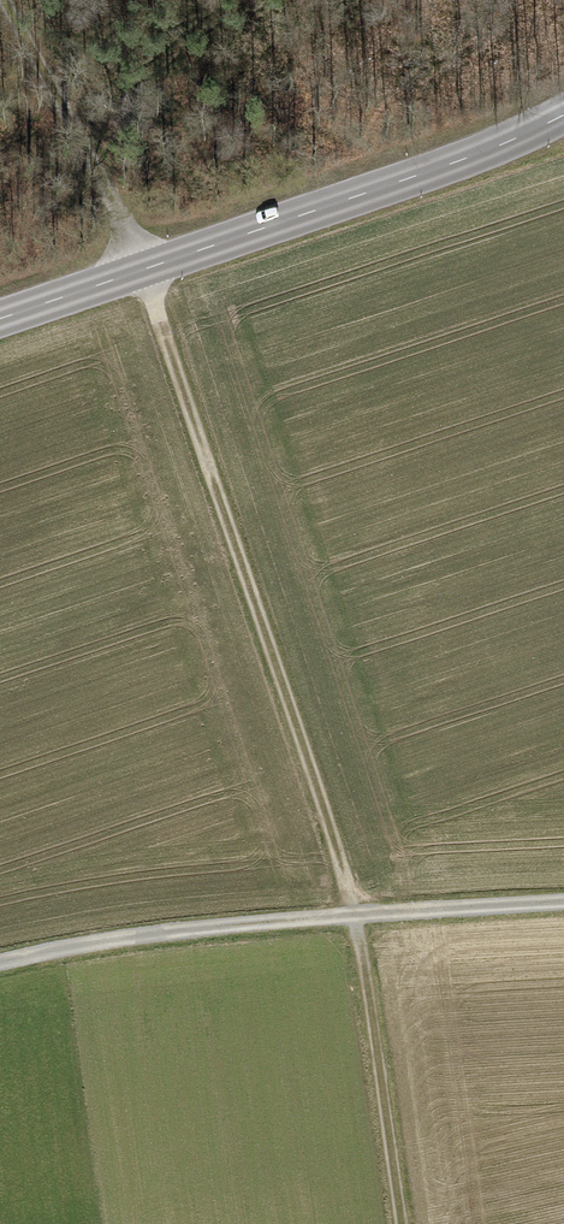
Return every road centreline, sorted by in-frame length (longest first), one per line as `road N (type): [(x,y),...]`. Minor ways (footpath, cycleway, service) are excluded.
road 1 (track): [(6,0),(107,186),(142,272),(354,918),(405,1223)]
road 2 (tertiary): [(563,115),(467,158),(0,320)]
road 3 (track): [(0,958),(121,933),(563,901)]

